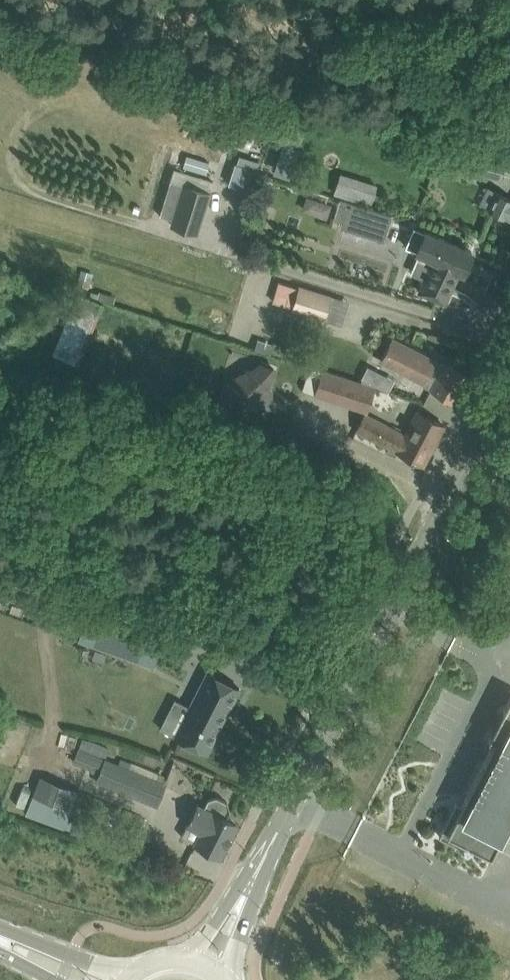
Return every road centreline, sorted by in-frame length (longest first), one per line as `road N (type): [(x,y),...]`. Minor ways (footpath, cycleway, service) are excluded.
road 1 (tertiary): [(239,901),(509,380)]
road 2 (secondary): [(130,974),(0,932)]

